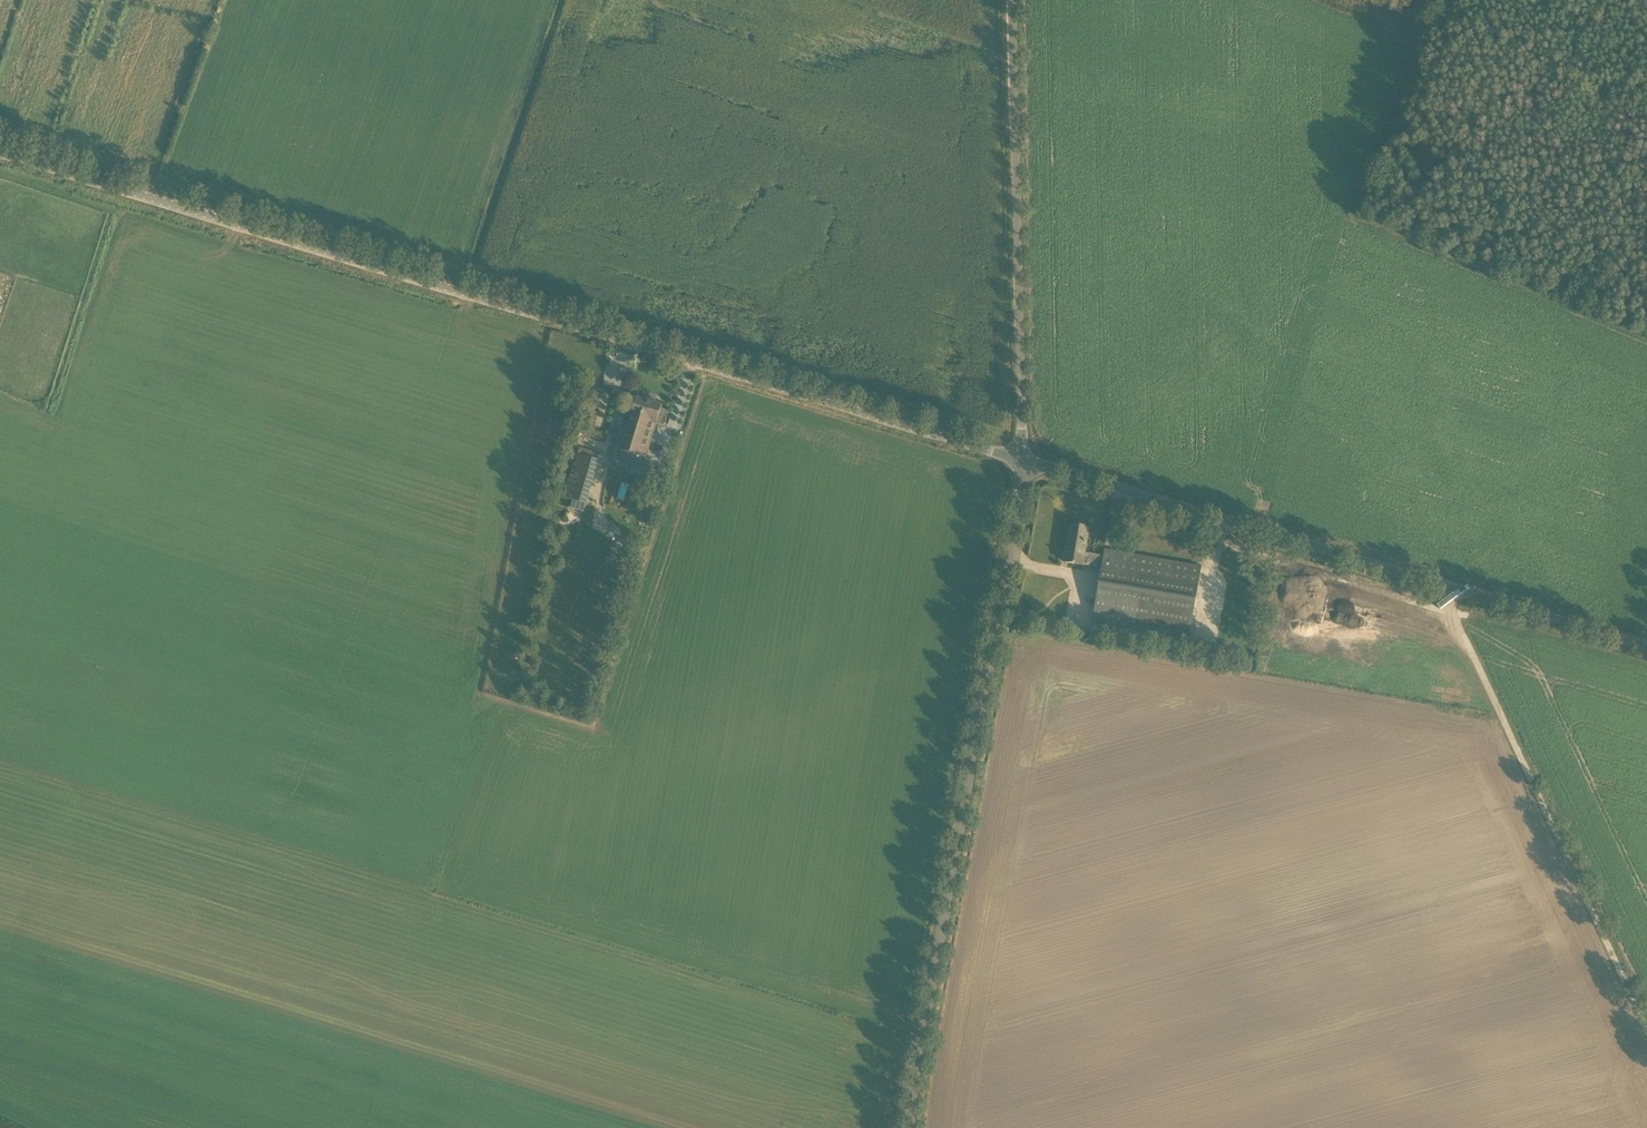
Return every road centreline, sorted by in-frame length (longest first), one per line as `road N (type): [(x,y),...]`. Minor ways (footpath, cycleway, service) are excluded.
road 1 (unclassified): [(1018,450),(0,153)]
road 2 (unclassified): [(903,1127),(1018,450)]
road 3 (unclassified): [(1646,641),(1018,450)]
road 4 (unclassified): [(1018,450),(1007,0)]

